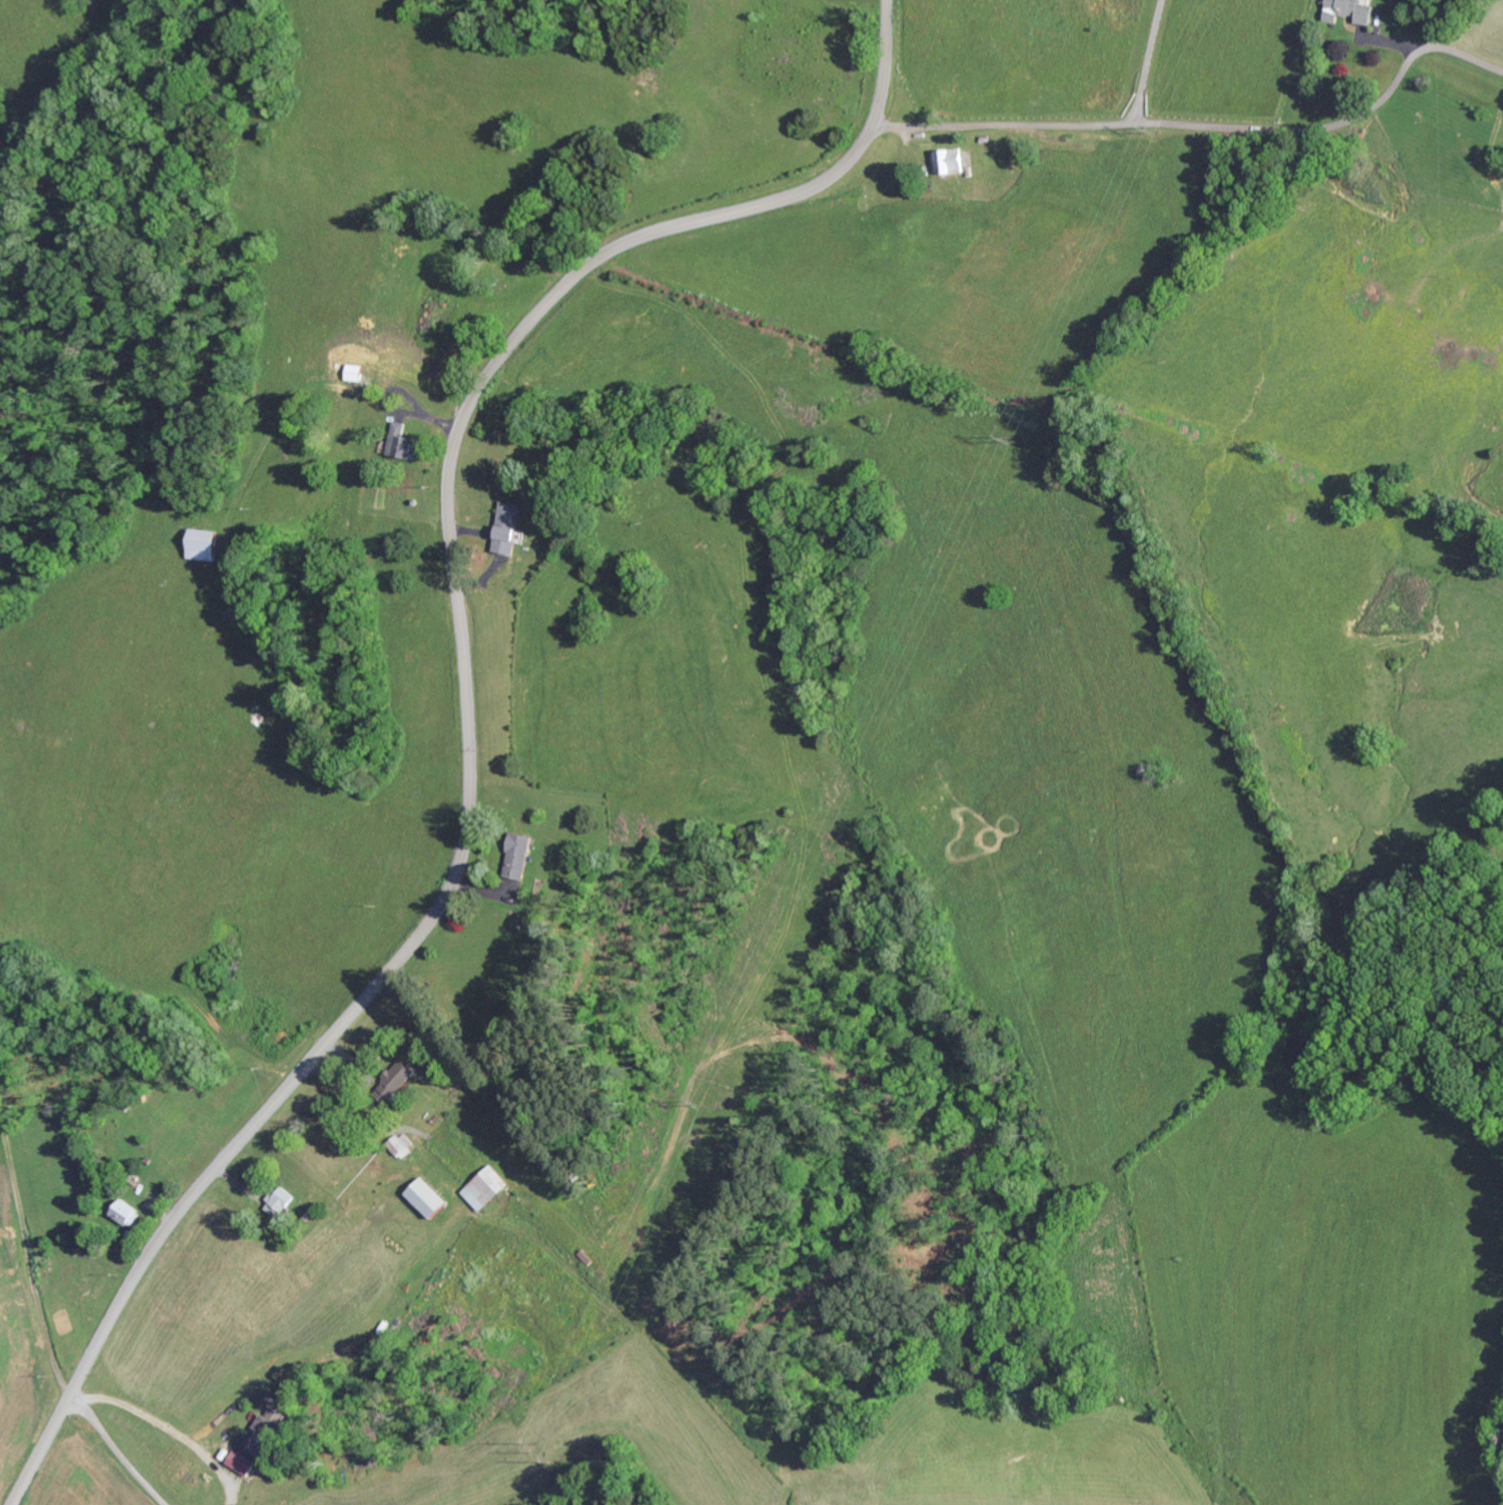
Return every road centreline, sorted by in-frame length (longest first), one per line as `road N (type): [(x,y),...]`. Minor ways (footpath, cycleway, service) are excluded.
road 1 (tertiary): [(885,0),(877,99),(855,149),(837,168),(791,196),(612,250),(549,298),(476,390),(448,480),(469,774),(450,887),(420,935),(156,1240),(11,1504)]
road 2 (residential): [(1502,71),(1424,49),(1360,113),(1309,128),(868,126)]
road 3 (residential): [(68,1395),(33,1285),(0,1112)]
road 4 (residential): [(68,1395),(165,1504)]

